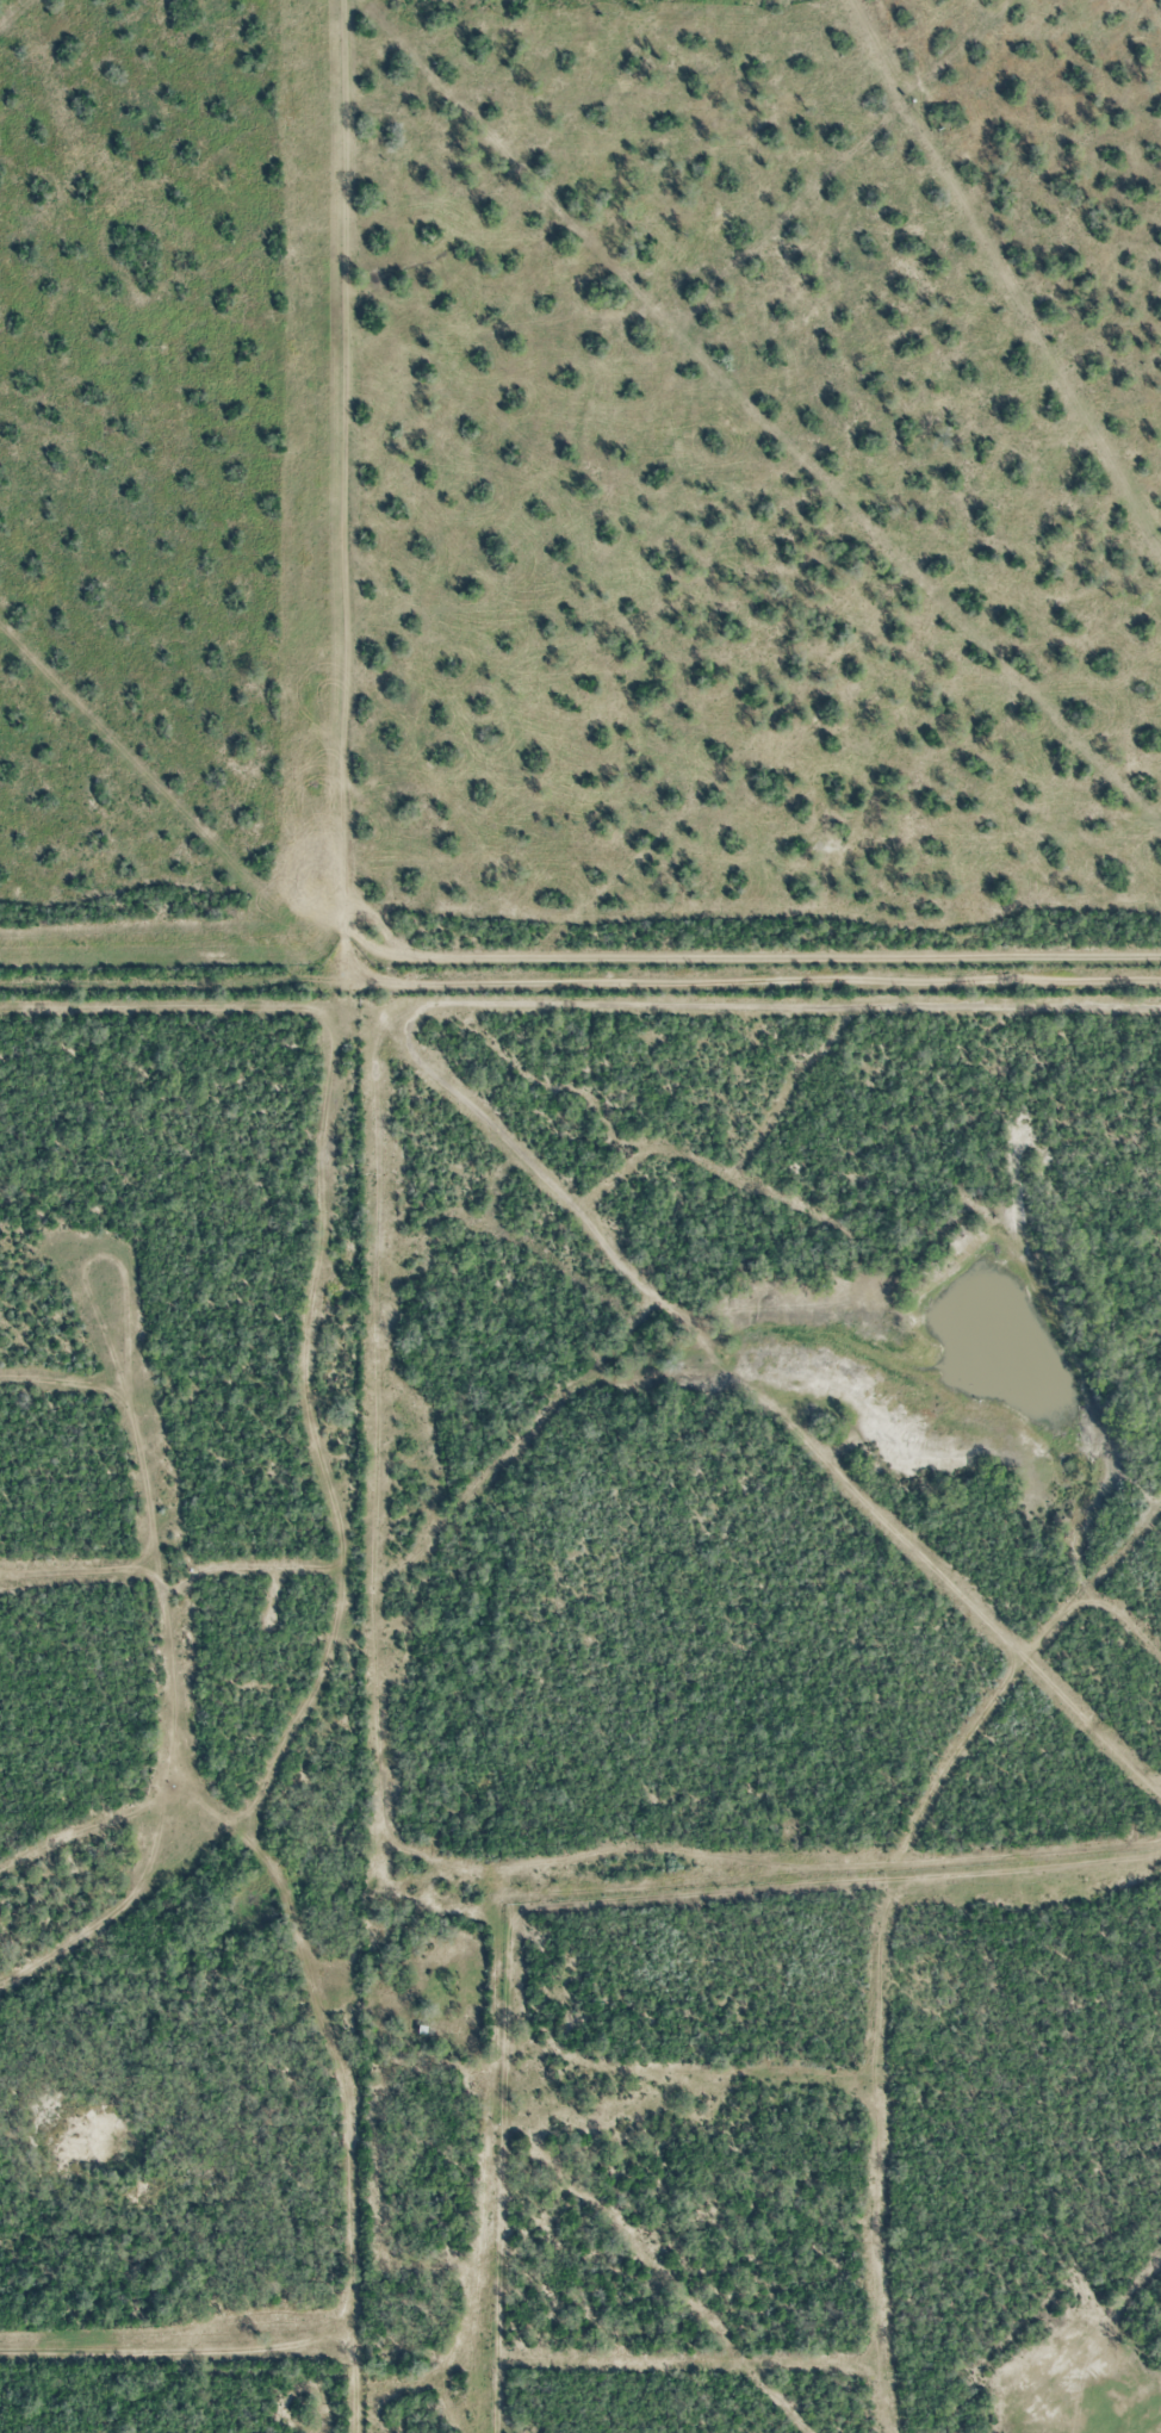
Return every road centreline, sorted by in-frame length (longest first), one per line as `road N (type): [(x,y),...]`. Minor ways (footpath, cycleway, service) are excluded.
road 1 (track): [(355,2432),(356,2351),(323,2340),(279,2351),(0,2351)]

